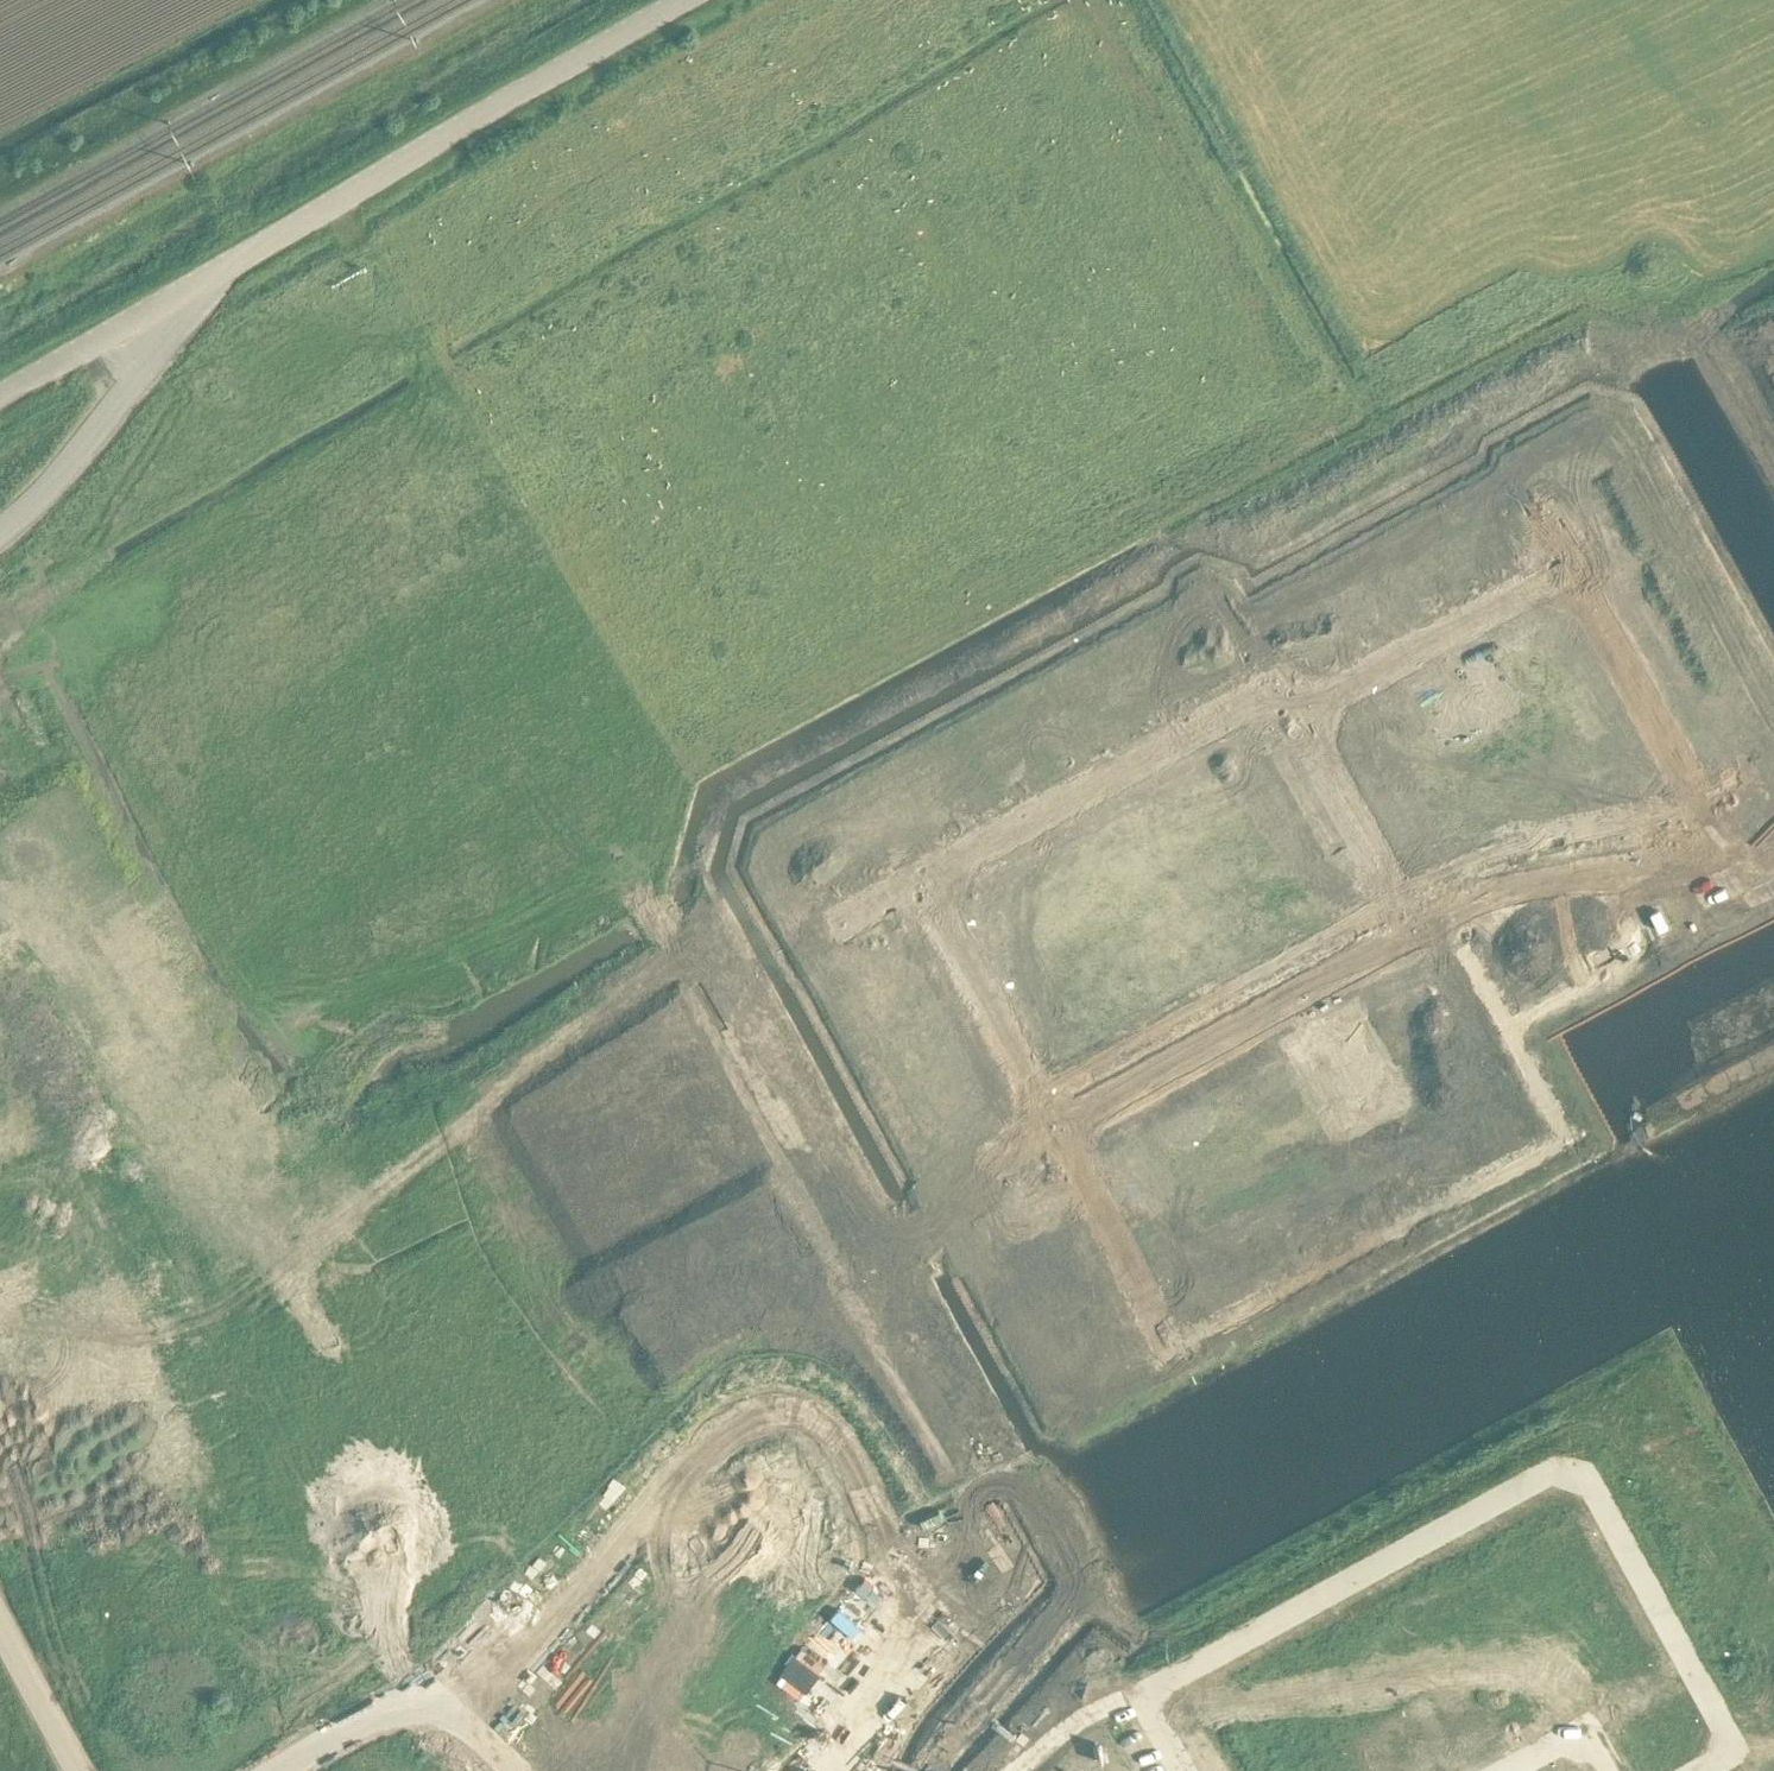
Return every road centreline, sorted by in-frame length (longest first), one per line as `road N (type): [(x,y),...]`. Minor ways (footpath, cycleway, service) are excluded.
road 1 (residential): [(1143,1693),(1554,1471),(1590,1481),(1737,1750),(1698,1770)]
road 2 (tertiary): [(1062,1126),(873,1244),(456,1715)]
road 3 (tertiary): [(160,309),(685,0)]
road 4 (residential): [(930,885),(1285,692),(1300,712)]
road 5 (residential): [(1692,862),(1685,787),(1571,568)]
road 6 (residential): [(1571,568),(1300,712)]
road 7 (tertiary): [(1692,862),(1489,895),(1415,927)]
road 8 (tertiary): [(1302,991),(1062,1126)]
road 9 (tertiary): [(160,309),(127,393),(0,527)]
road 10 (residential): [(1062,1126),(930,885)]
road 11 (residential): [(1300,712),(1415,927)]
road 12 (residential): [(1153,1312),(1062,1126)]
road 13 (residential): [(796,1770),(930,1618)]
road 14 (tertiary): [(276,1770),(393,1705),(427,1702),(456,1715)]
road 15 (unclassified): [(0,399),(160,309)]
road 16 (residential): [(997,1770),(1035,1732),(1068,1713),(1143,1693)]
road 17 (tertiary): [(0,1635),(74,1770)]
road 18 (residential): [(1302,991),(1367,1107)]
road 19 (tertiary): [(1415,927),(1302,991)]
road 20 (residential): [(1511,1770),(1586,1731),(1607,1770)]

